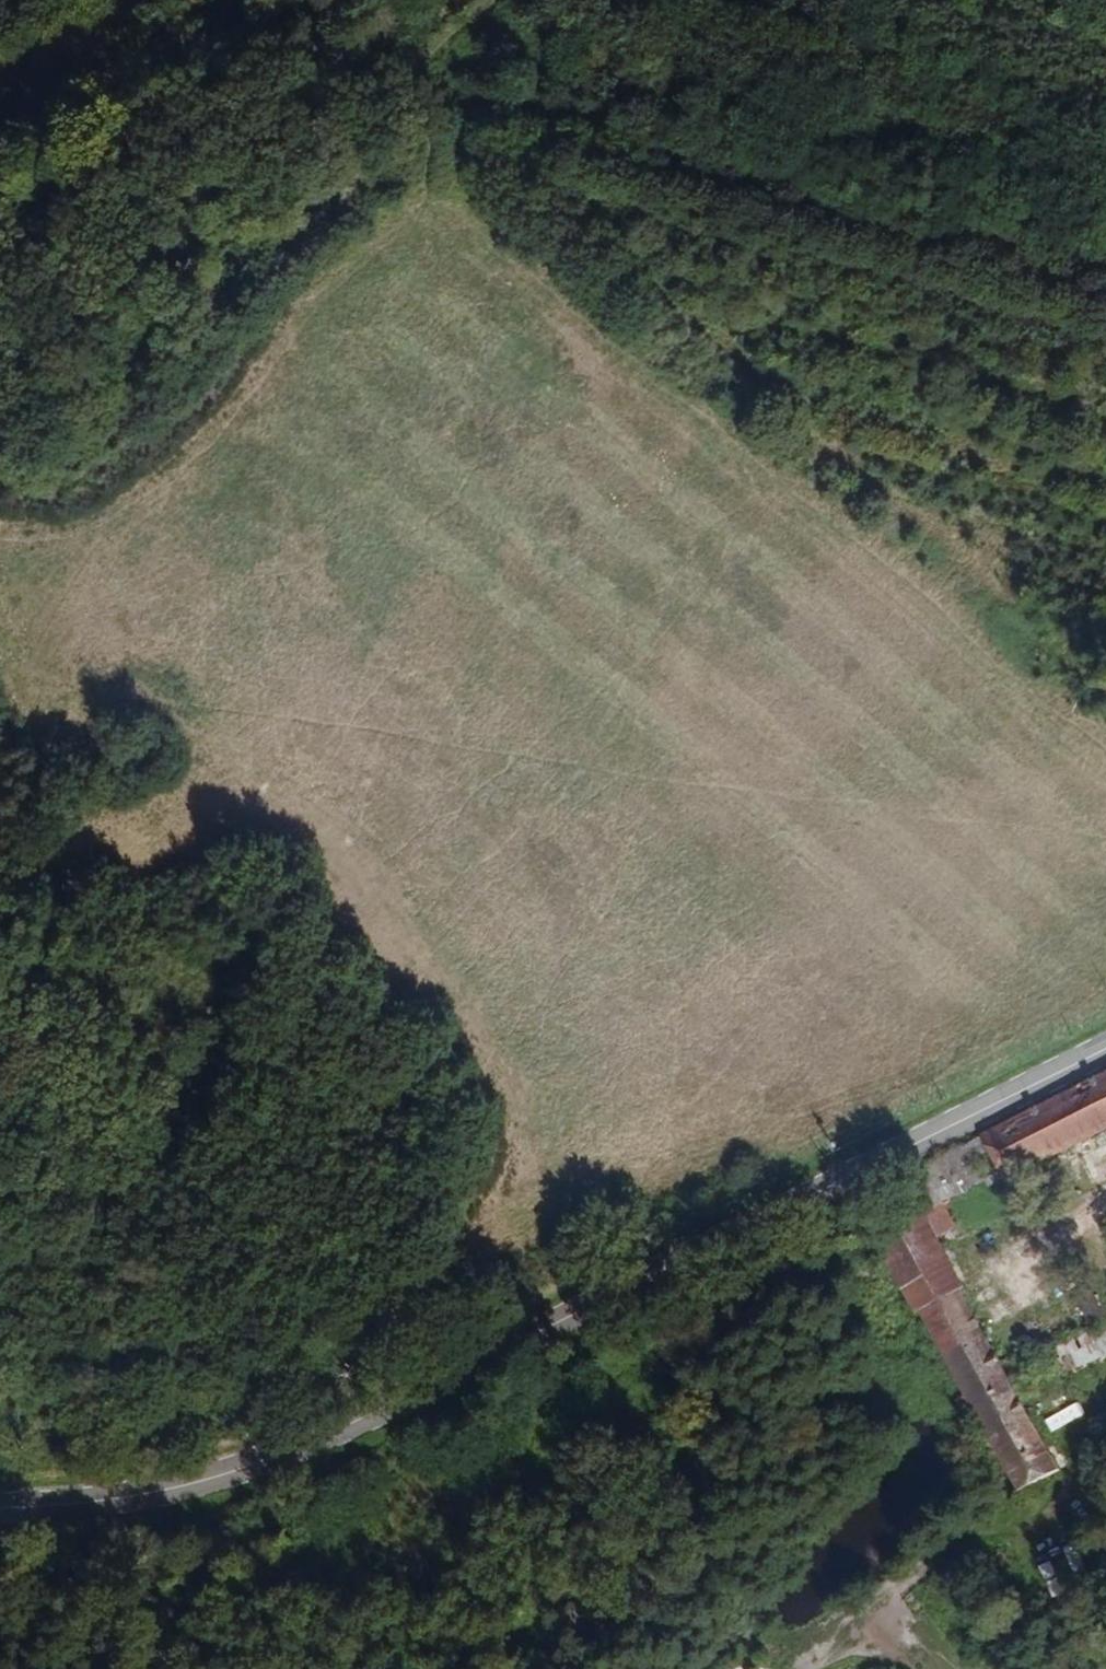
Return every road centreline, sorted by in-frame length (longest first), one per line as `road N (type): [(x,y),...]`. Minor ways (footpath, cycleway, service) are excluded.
road 1 (secondary): [(0,1508),(156,1492),(340,1429),(1105,1046)]

